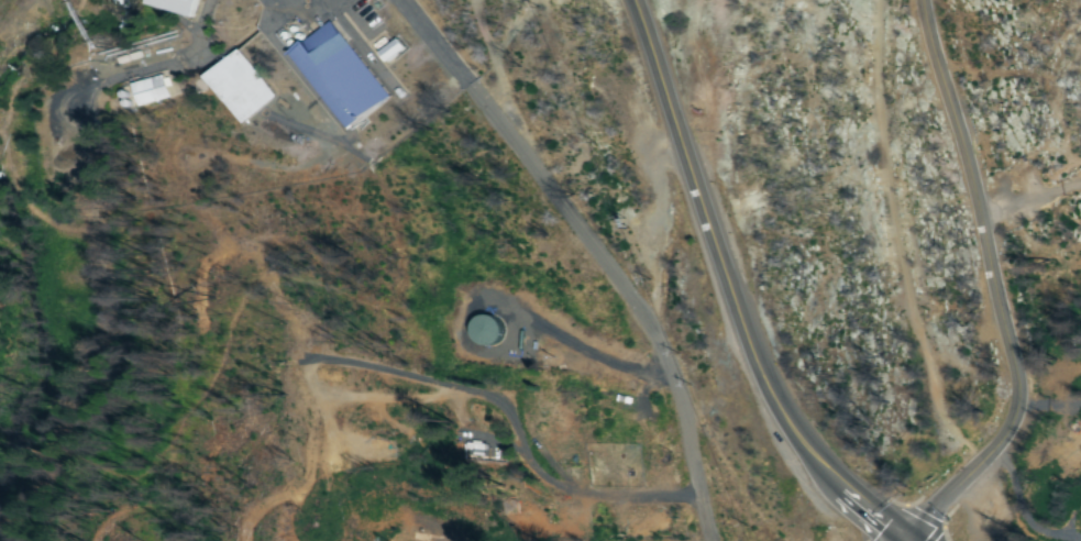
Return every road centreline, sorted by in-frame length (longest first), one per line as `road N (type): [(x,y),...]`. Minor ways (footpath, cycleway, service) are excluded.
road 1 (secondary): [(906,540),(815,452),(771,389),(634,0)]
road 2 (residential): [(706,517),(586,490),(400,419),(343,427),(275,450),(210,516)]
road 3 (tertiary): [(945,501),(1006,435),(1021,388),(924,0)]
road 4 (residential): [(712,540),(684,410),(659,346),(475,96)]
road 5 (track): [(948,422),(901,257),(876,91),(875,0)]
road 6 (residential): [(906,540),(945,501),(1080,485)]

